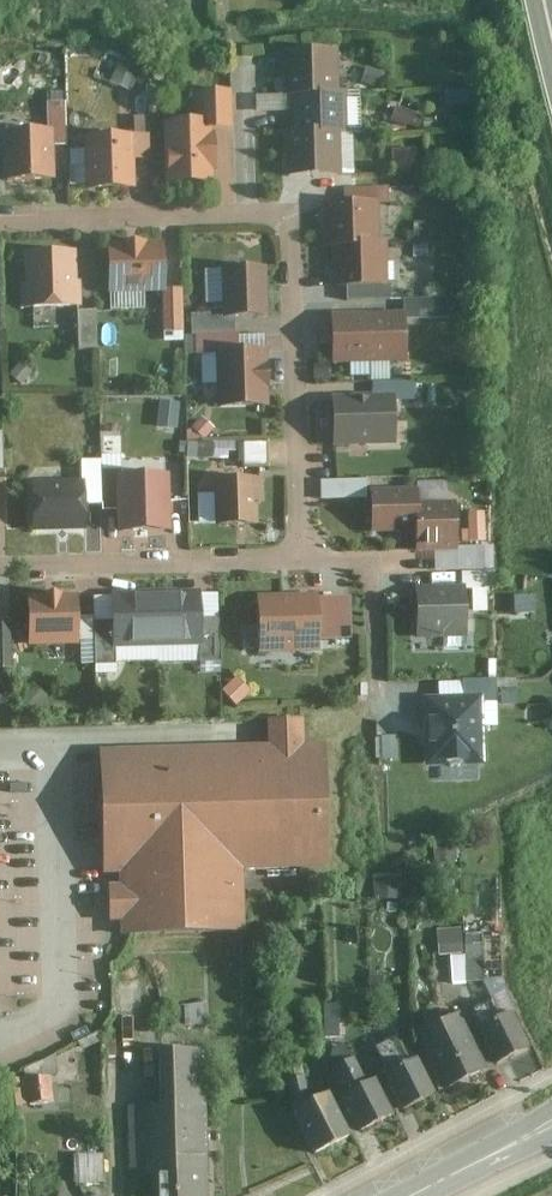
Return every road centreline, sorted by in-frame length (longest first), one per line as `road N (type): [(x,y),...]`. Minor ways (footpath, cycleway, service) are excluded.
road 1 (residential): [(0,222),(289,216),(298,558),(0,566)]
road 2 (tertiary): [(551,1125),(412,1195)]

